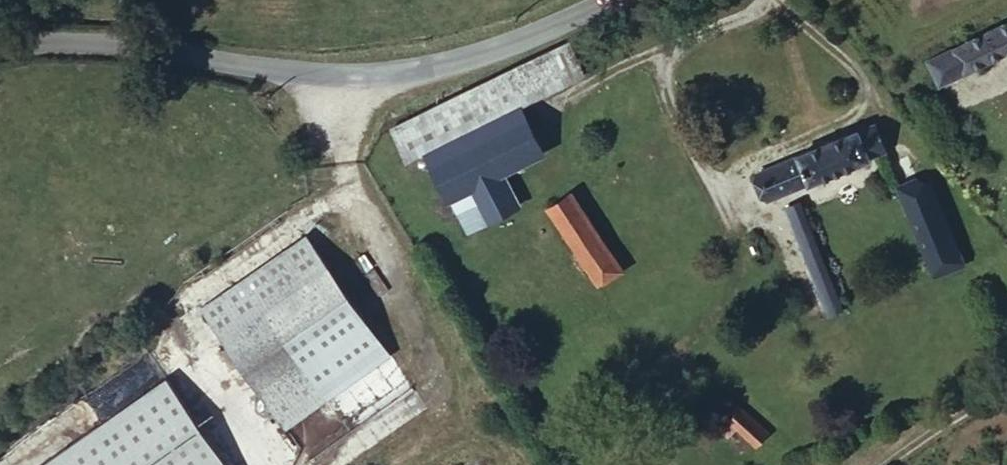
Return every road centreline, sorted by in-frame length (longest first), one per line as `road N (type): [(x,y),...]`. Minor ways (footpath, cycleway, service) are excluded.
road 1 (tertiary): [(608,0),(528,38),(392,73),(244,70),(62,35),(0,41)]

